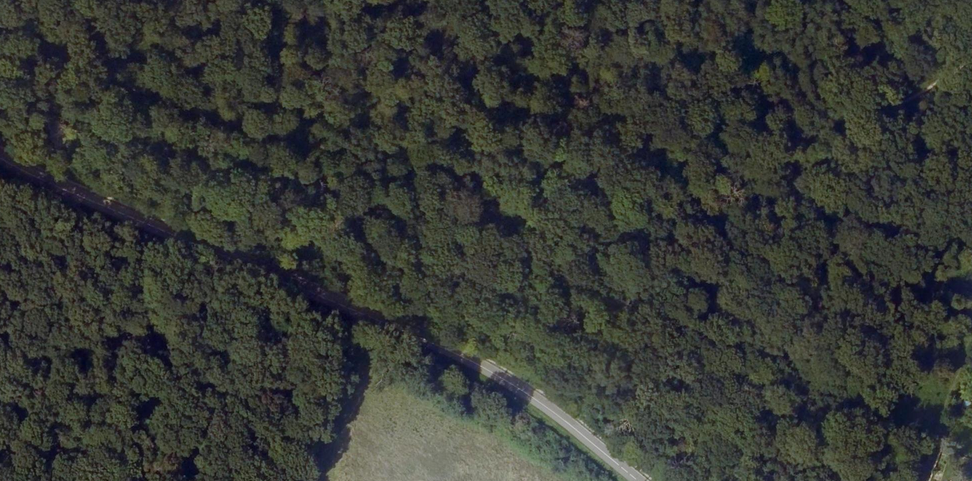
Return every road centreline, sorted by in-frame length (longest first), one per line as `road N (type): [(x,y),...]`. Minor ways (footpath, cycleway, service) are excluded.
road 1 (track): [(971,55),(884,106),(781,140),(590,175),(387,163),(204,127),(0,22)]
road 2 (residential): [(637,480),(519,392),(0,158)]

